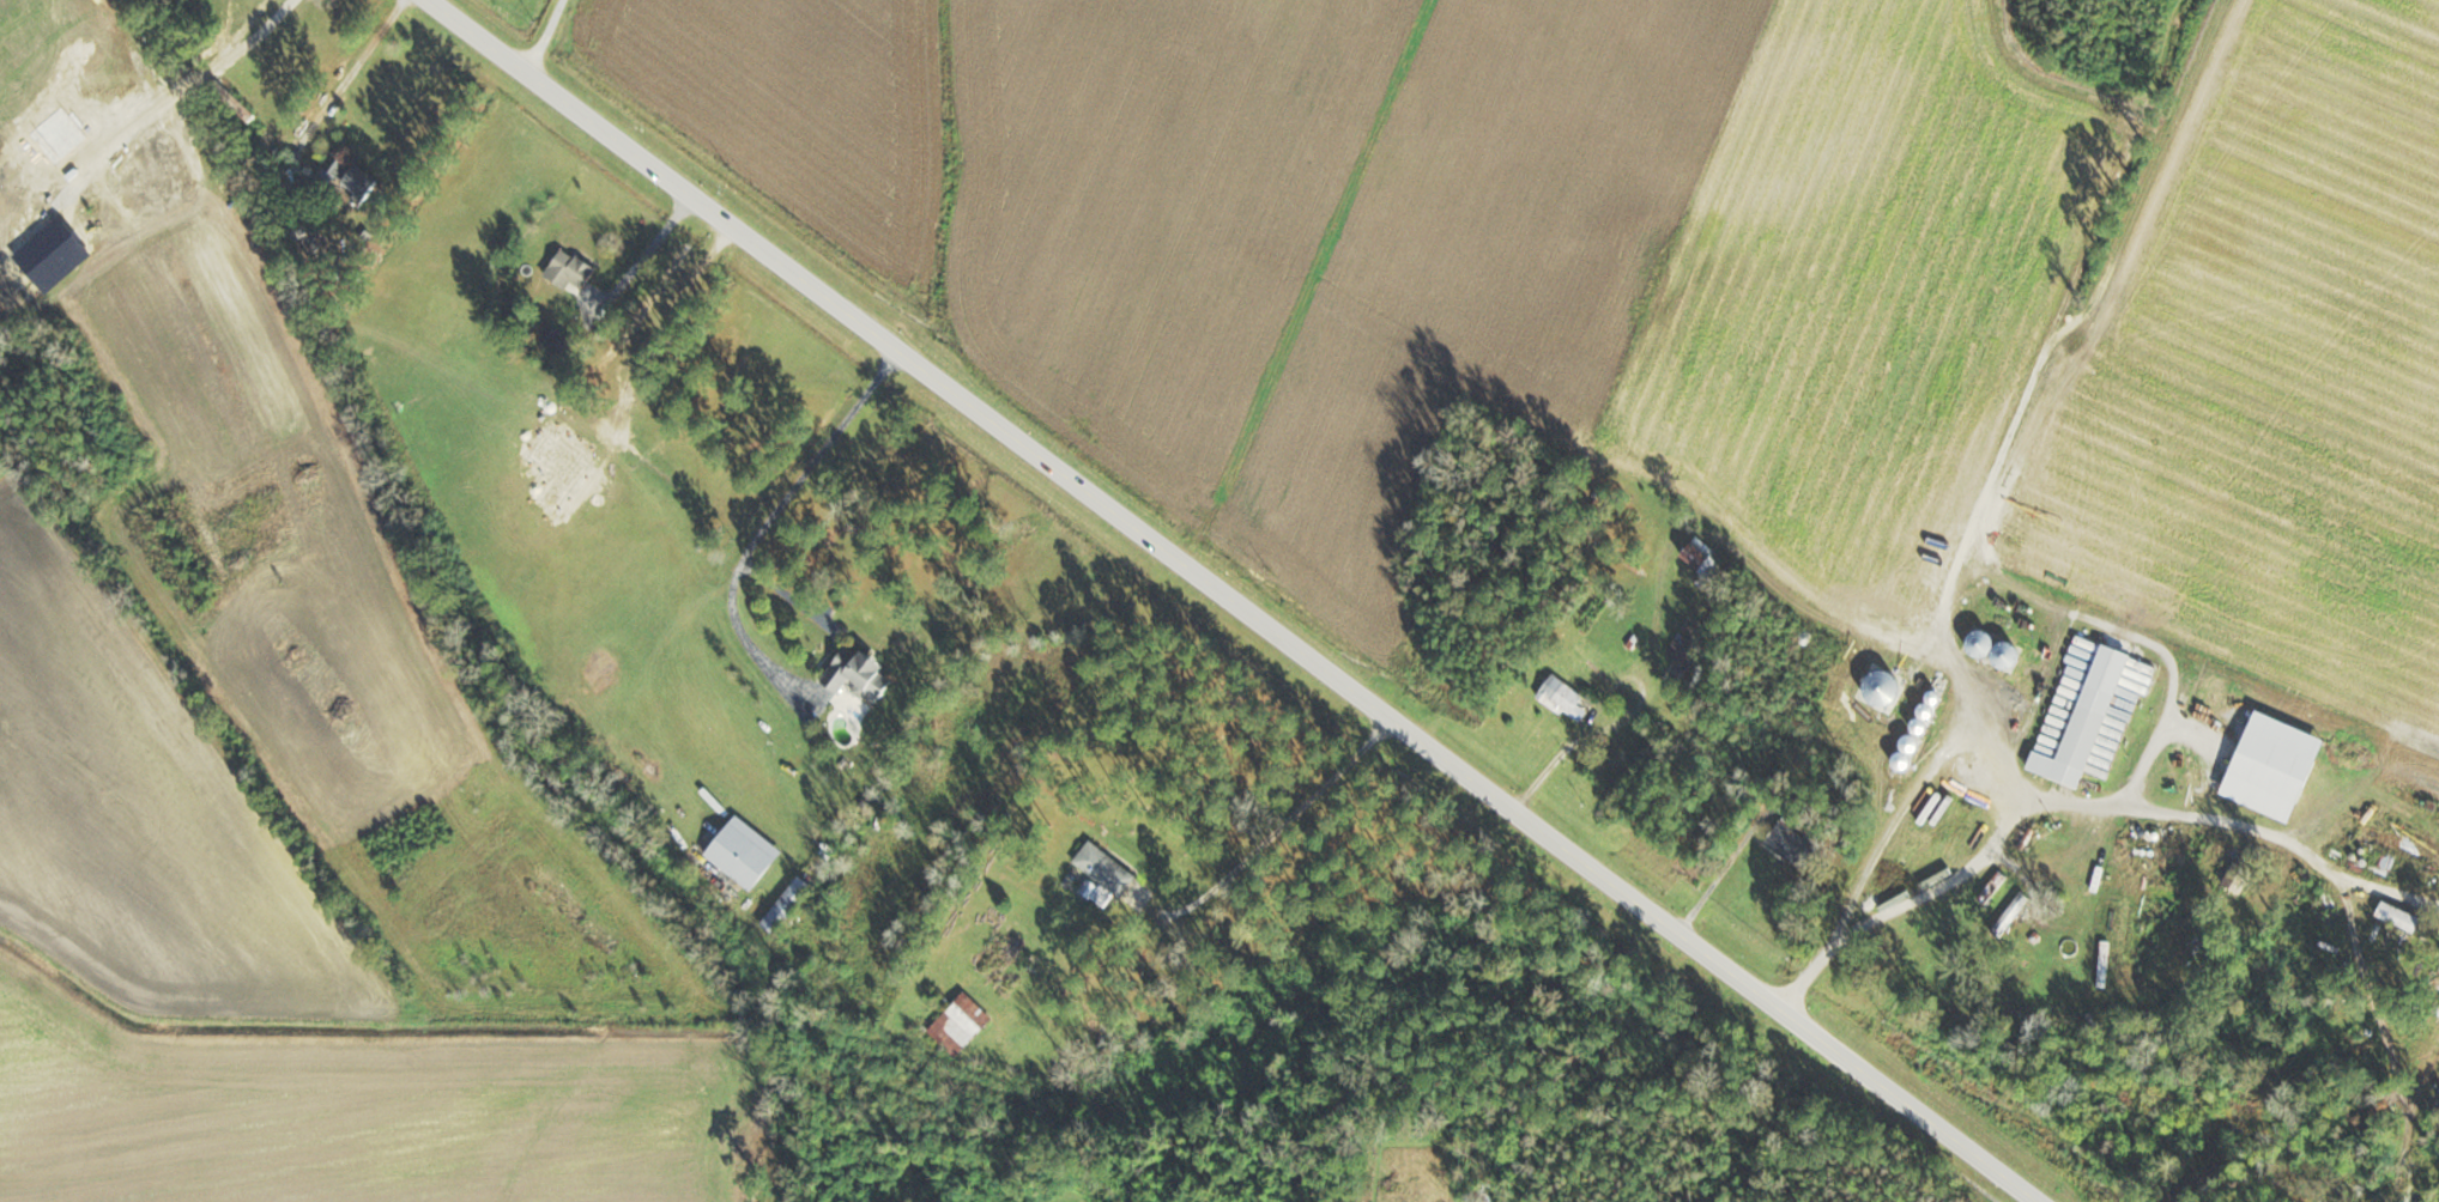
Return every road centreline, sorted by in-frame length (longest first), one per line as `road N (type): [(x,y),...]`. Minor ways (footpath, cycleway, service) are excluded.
road 1 (secondary): [(2035,1201),(431,0)]

